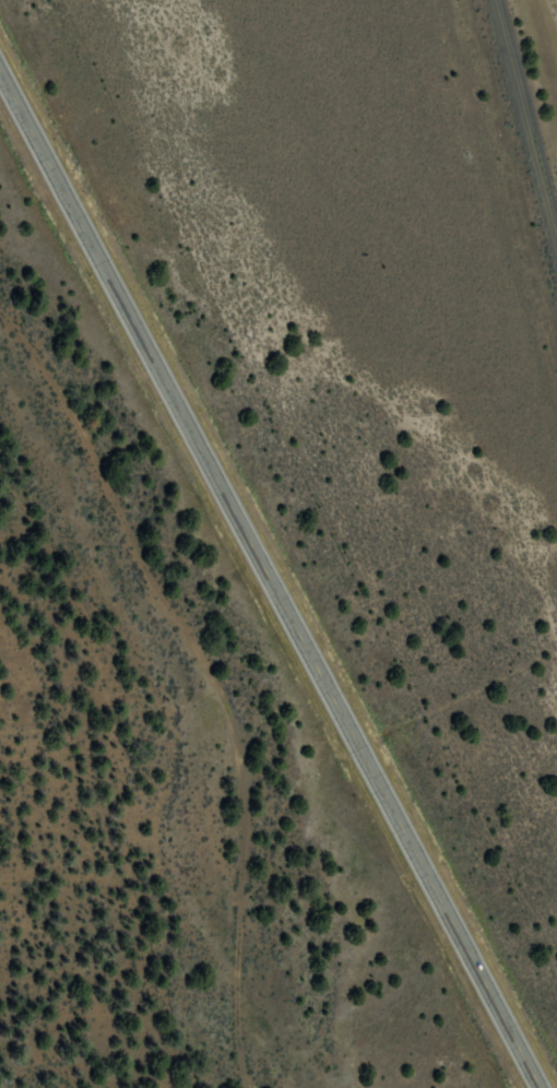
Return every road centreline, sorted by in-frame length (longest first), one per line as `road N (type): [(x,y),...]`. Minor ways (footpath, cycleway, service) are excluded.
road 1 (trunk): [(540,1087),(0,69)]
road 2 (track): [(241,1087),(244,776),(228,710),(88,444),(0,314)]

